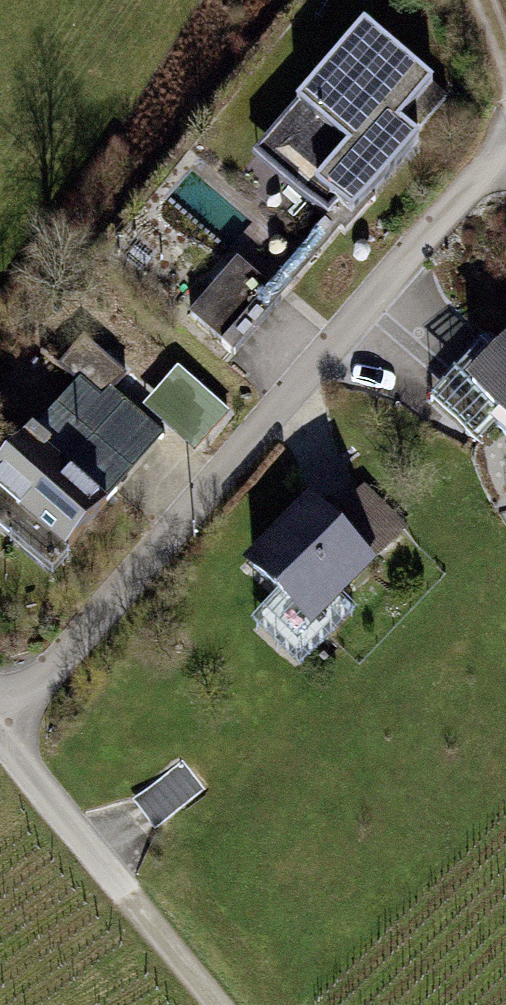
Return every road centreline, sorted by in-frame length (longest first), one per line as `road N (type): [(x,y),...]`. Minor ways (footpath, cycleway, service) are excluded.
road 1 (track): [(505,160),(490,166),(0,730)]
road 2 (track): [(0,741),(219,1004)]

